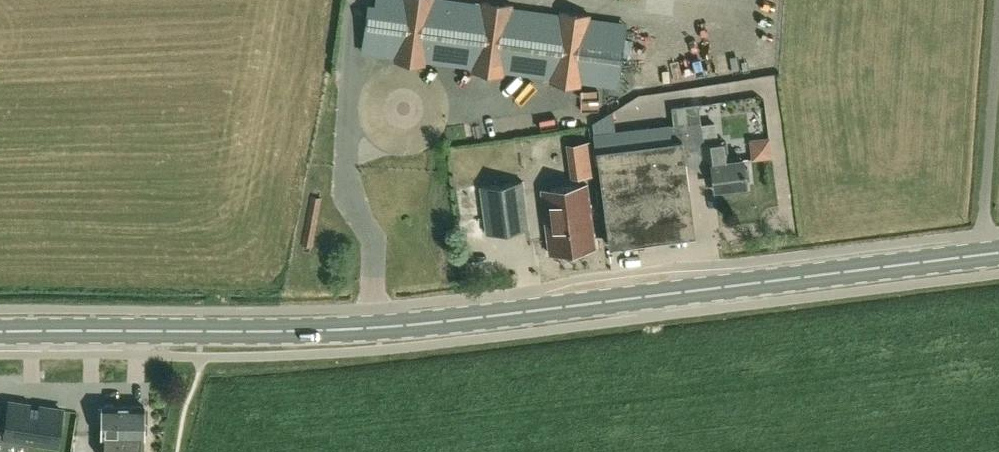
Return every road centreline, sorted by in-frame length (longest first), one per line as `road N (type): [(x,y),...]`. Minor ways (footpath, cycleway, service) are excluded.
road 1 (secondary): [(0,331),(375,328),(998,253)]

